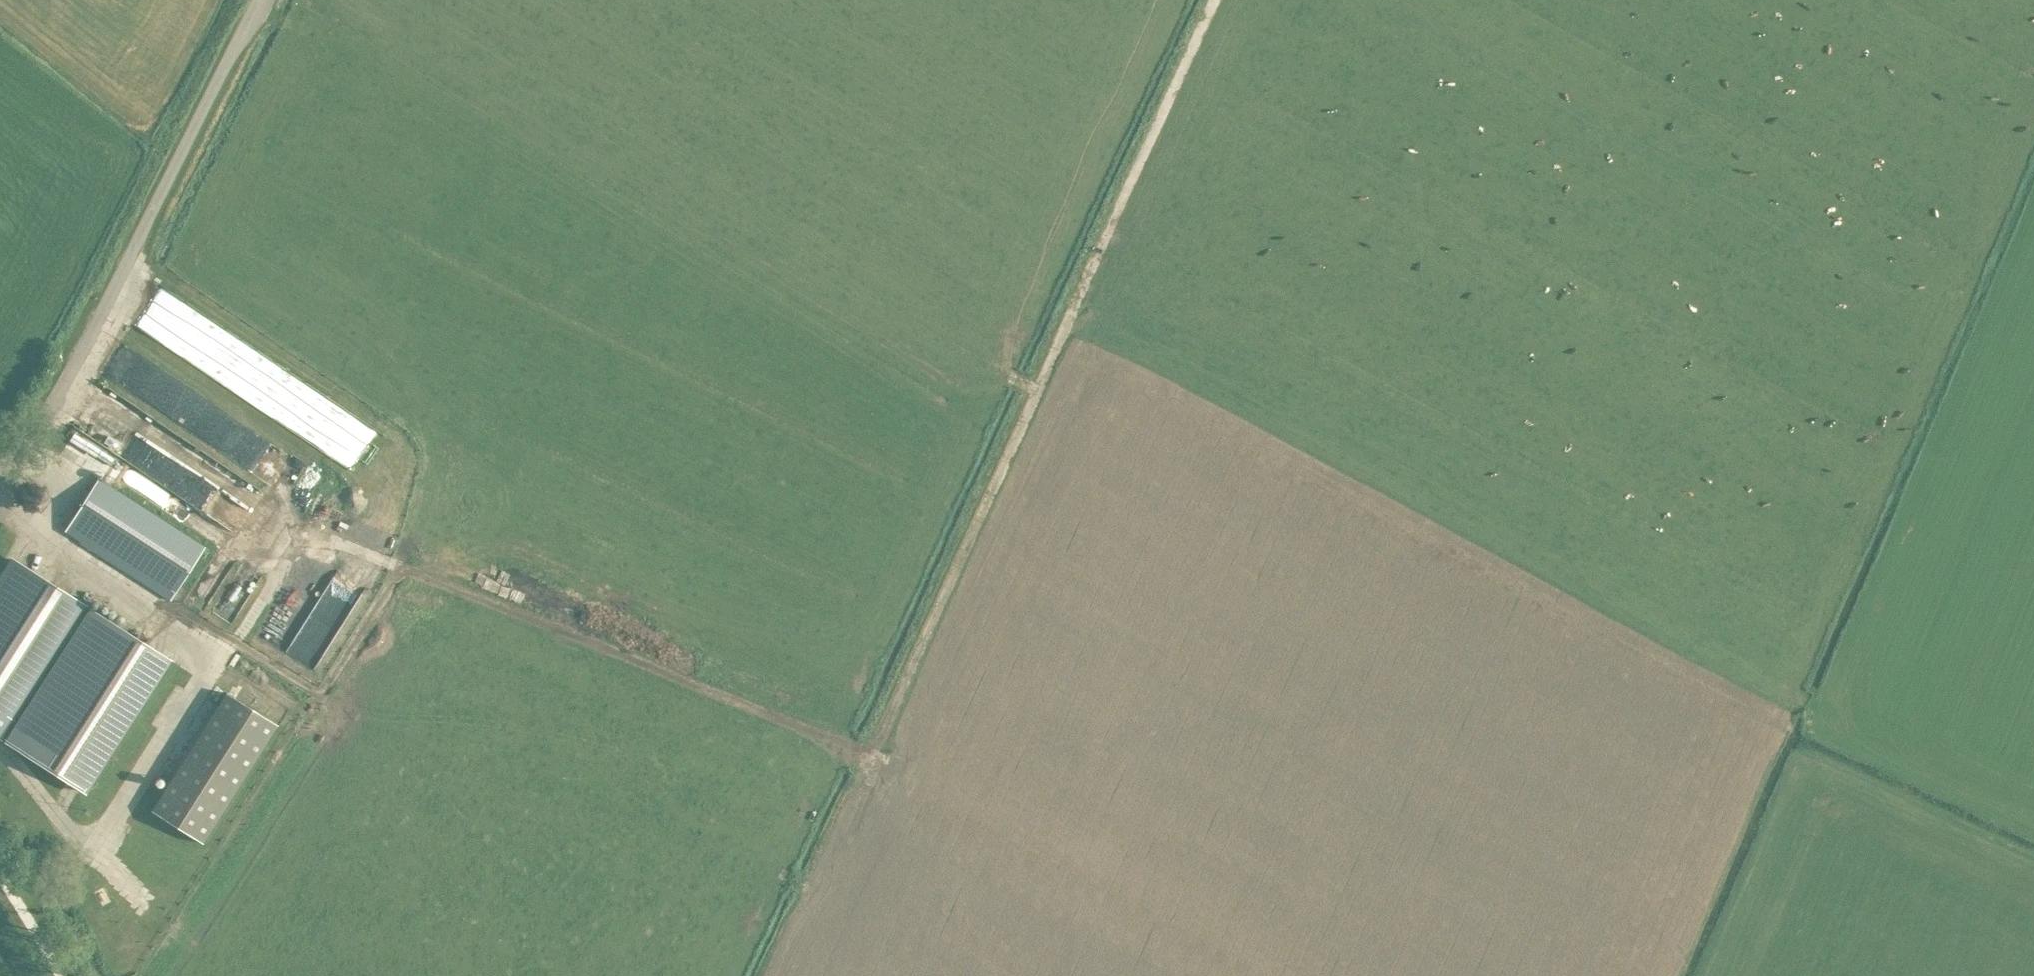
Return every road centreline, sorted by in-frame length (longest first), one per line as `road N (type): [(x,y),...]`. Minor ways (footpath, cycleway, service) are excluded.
road 1 (unclassified): [(0,452),(25,433),(61,383),(251,0)]

